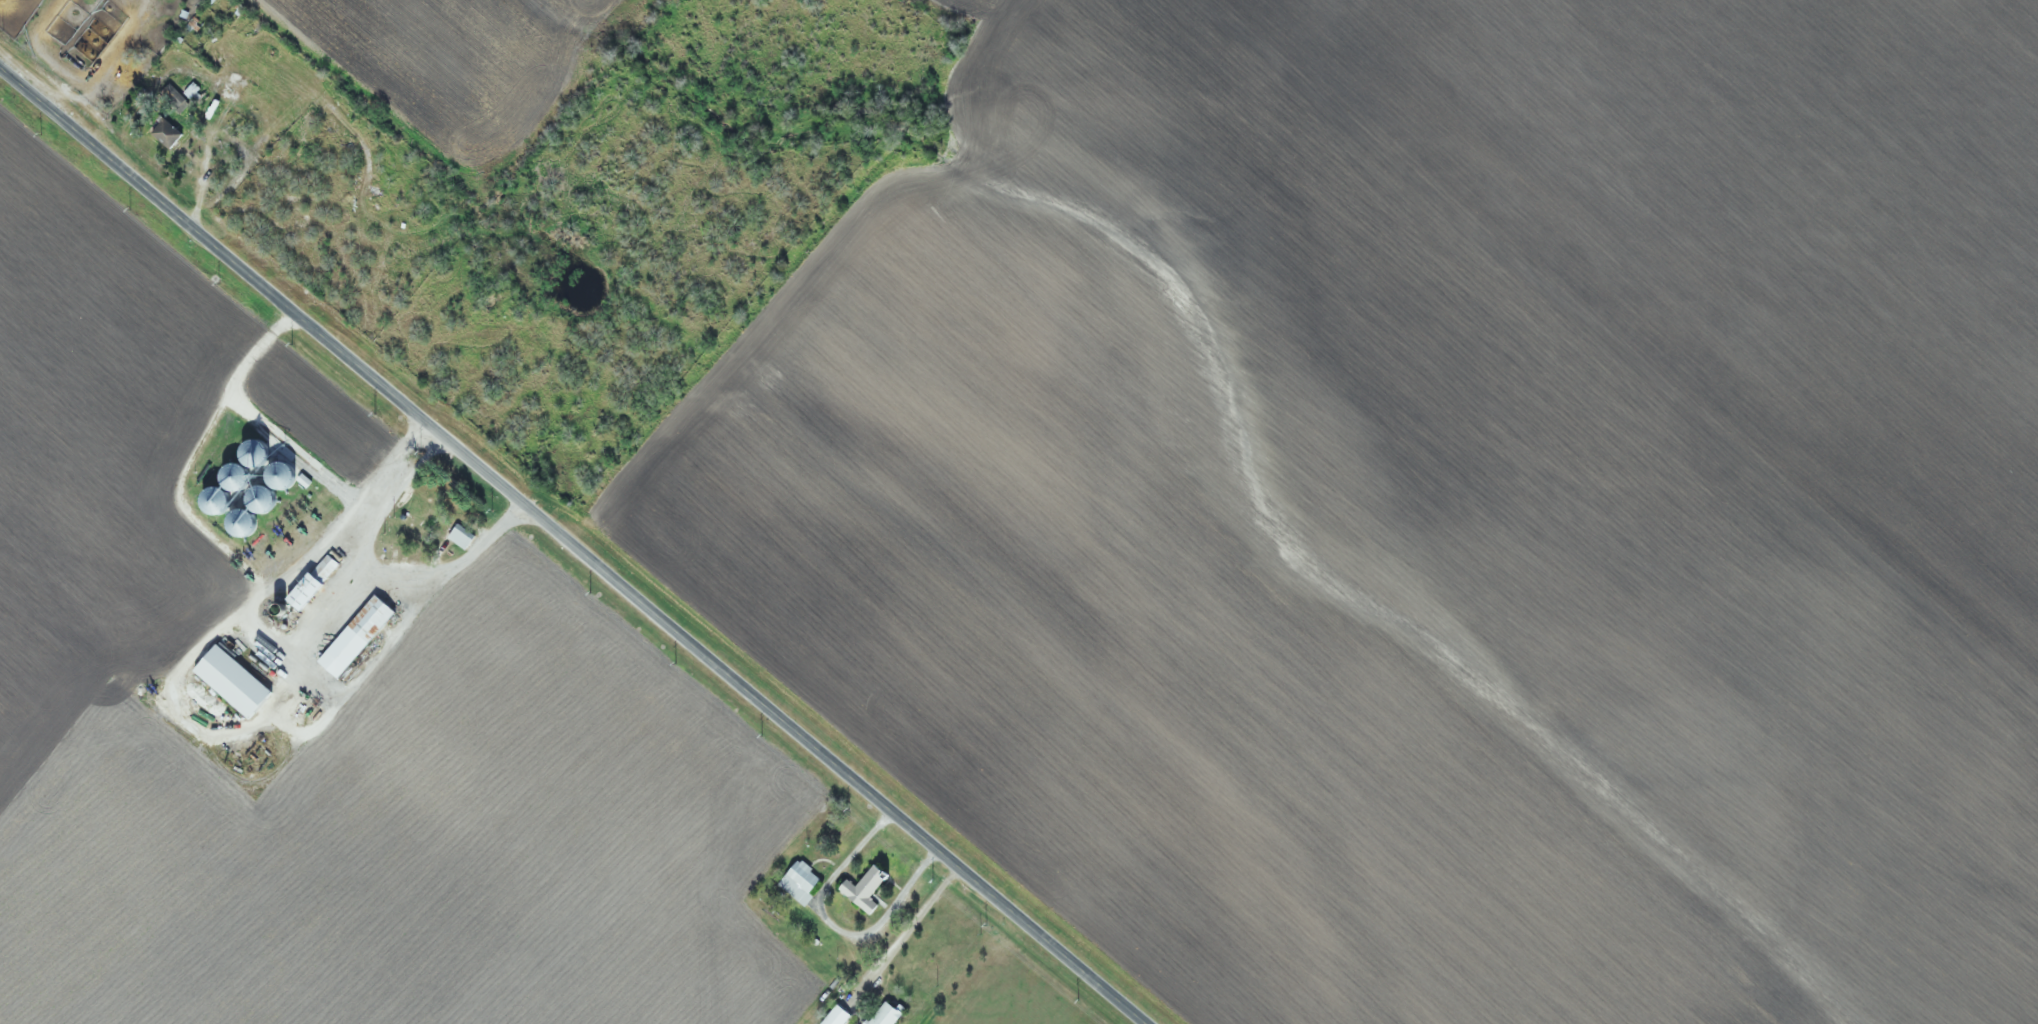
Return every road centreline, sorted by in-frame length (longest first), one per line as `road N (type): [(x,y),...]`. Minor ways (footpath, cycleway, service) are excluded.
road 1 (secondary): [(0,68),(1144,1023)]

